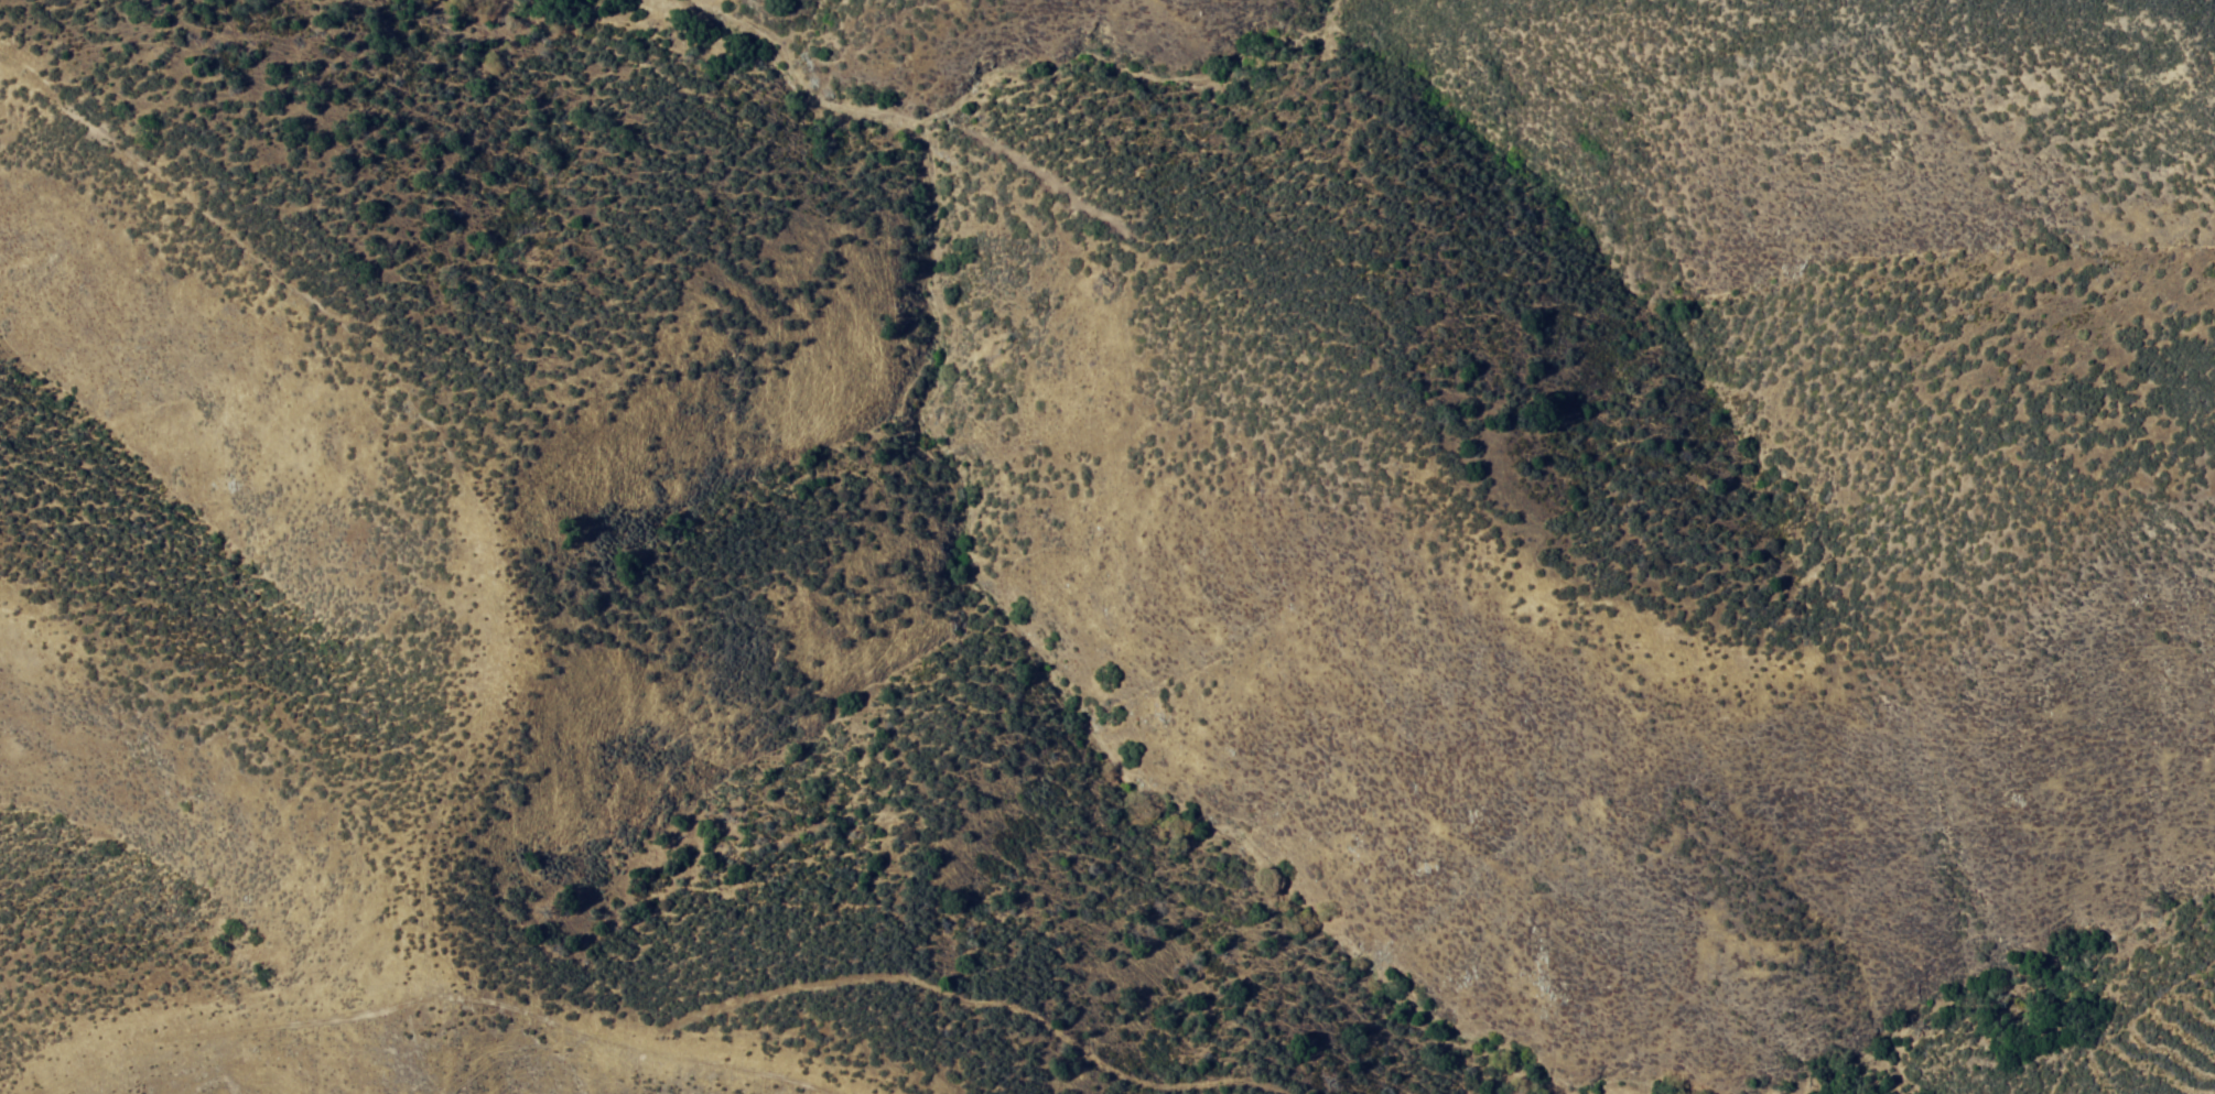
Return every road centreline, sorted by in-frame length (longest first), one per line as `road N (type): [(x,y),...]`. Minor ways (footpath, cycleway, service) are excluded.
road 1 (track): [(352,1093),(432,1080),(489,1093)]

